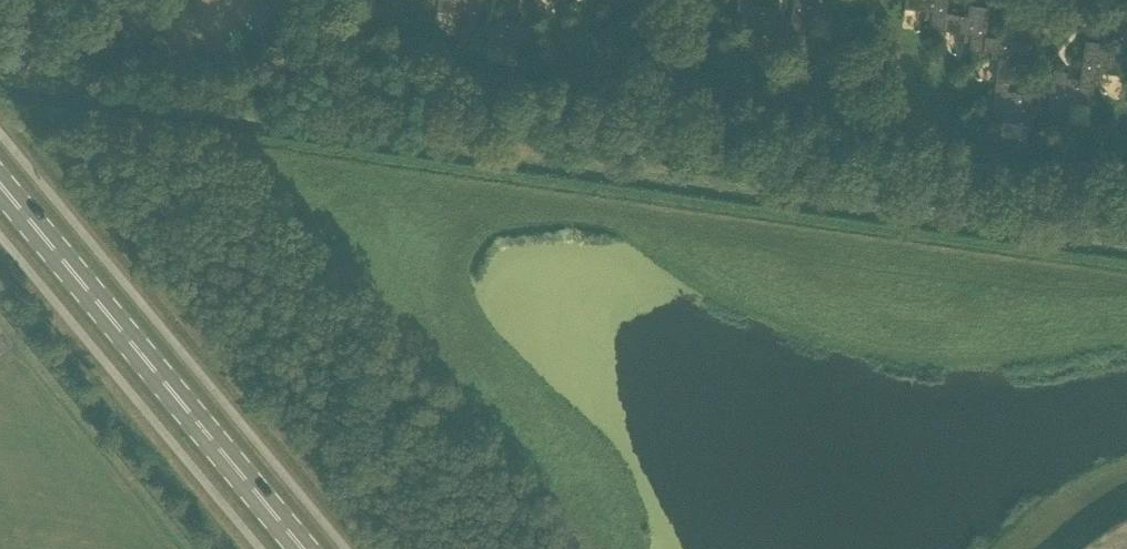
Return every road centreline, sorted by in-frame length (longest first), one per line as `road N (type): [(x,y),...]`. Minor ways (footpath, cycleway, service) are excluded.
road 1 (primary): [(308,548),(0,180)]

